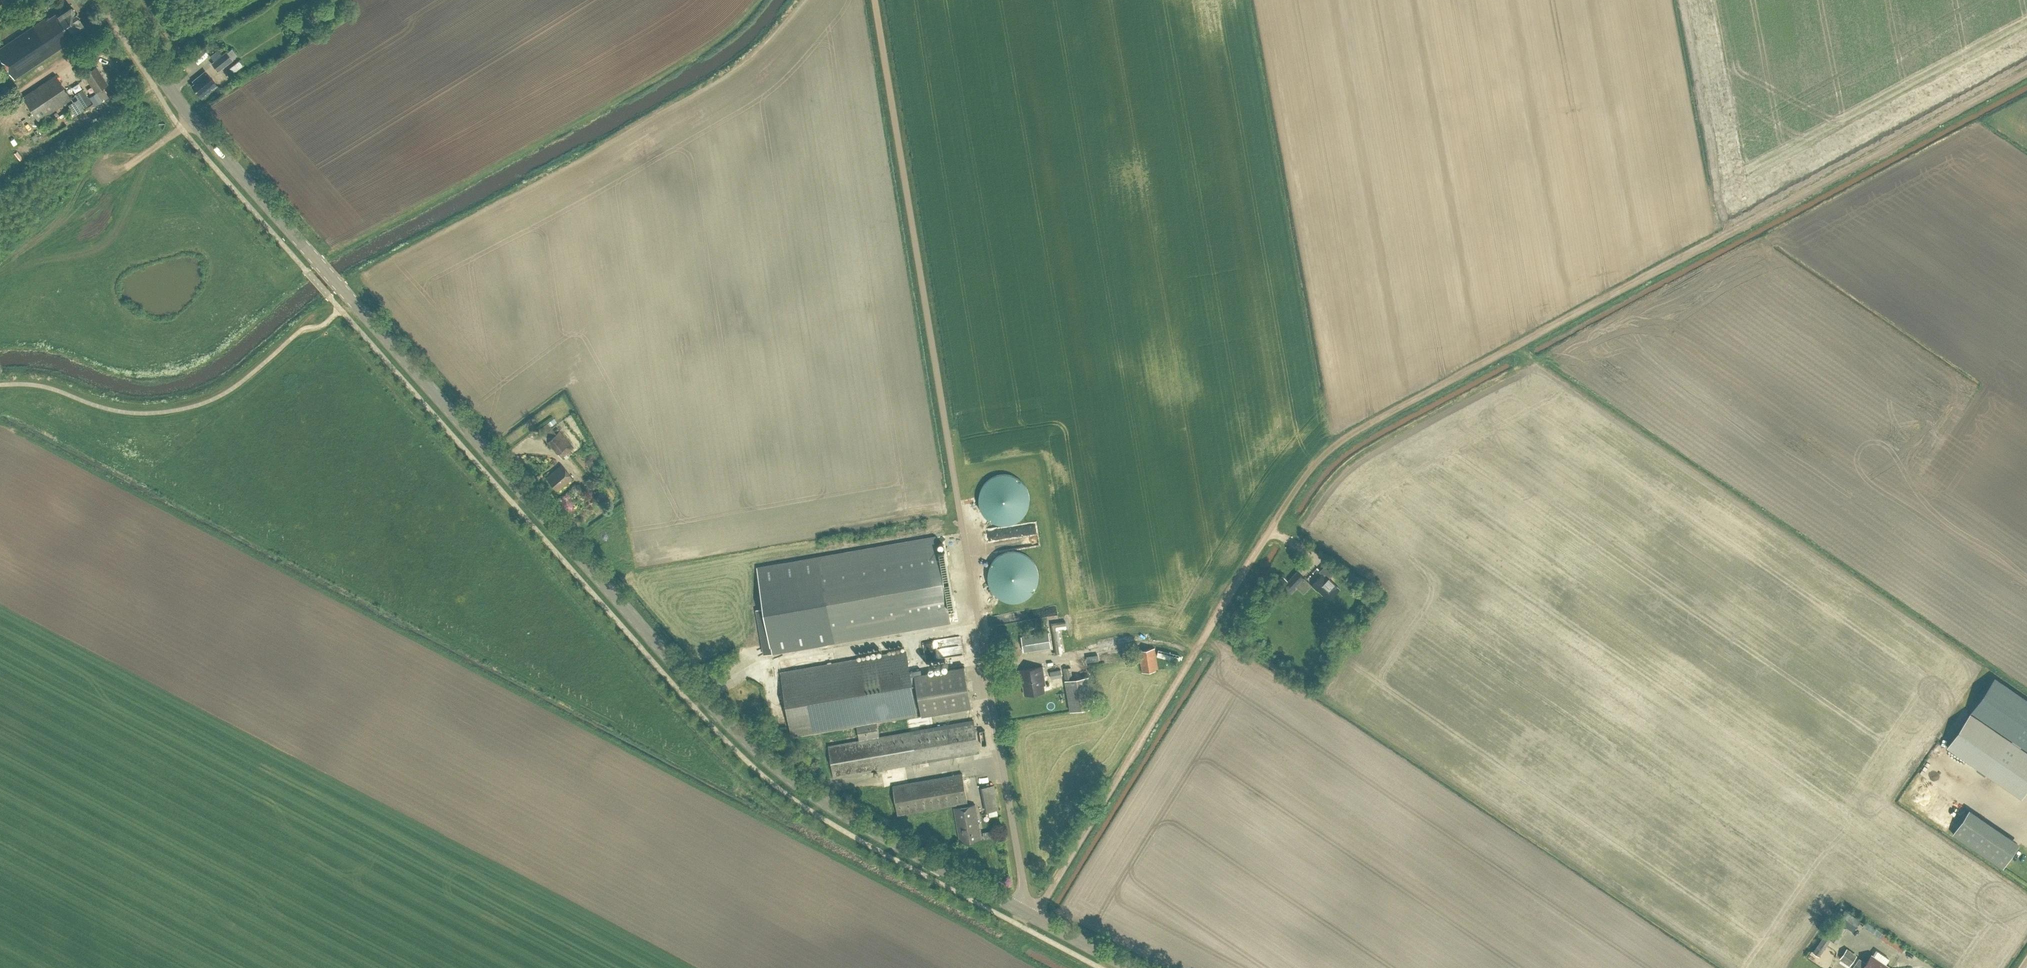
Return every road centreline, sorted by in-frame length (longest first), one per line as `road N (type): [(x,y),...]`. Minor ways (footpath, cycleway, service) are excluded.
road 1 (unclassified): [(1030,914),(1288,503),(1331,449),(2026,73)]
road 2 (secondary): [(1030,914),(831,805),(747,739),(192,119),(111,0)]
road 3 (unclassified): [(1030,914),(876,0)]

